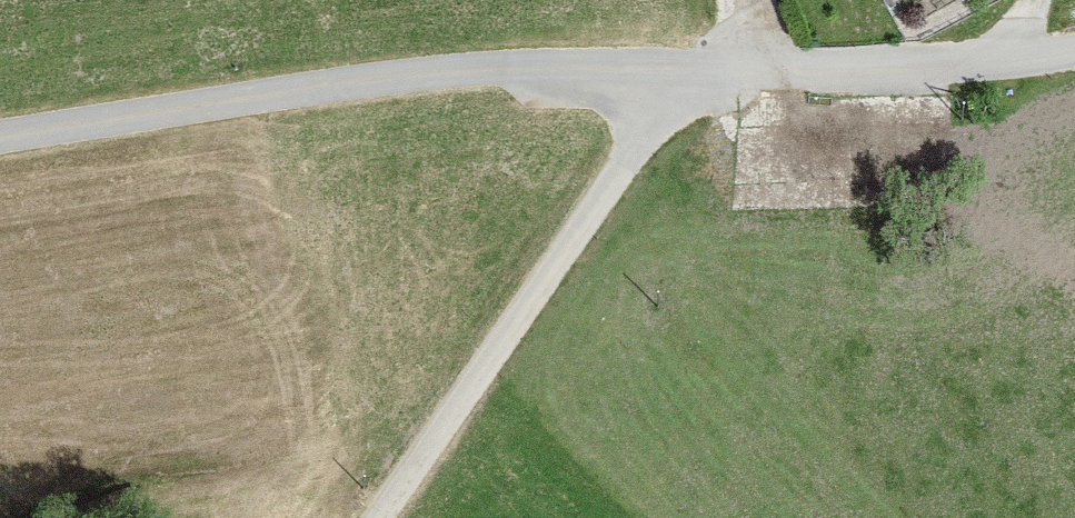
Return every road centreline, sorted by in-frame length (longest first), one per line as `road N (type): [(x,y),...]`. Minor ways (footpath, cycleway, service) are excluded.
road 1 (track): [(1074,45),(1040,55),(748,70),(569,58),(0,140)]
road 2 (track): [(748,70),(658,118),(382,517)]

